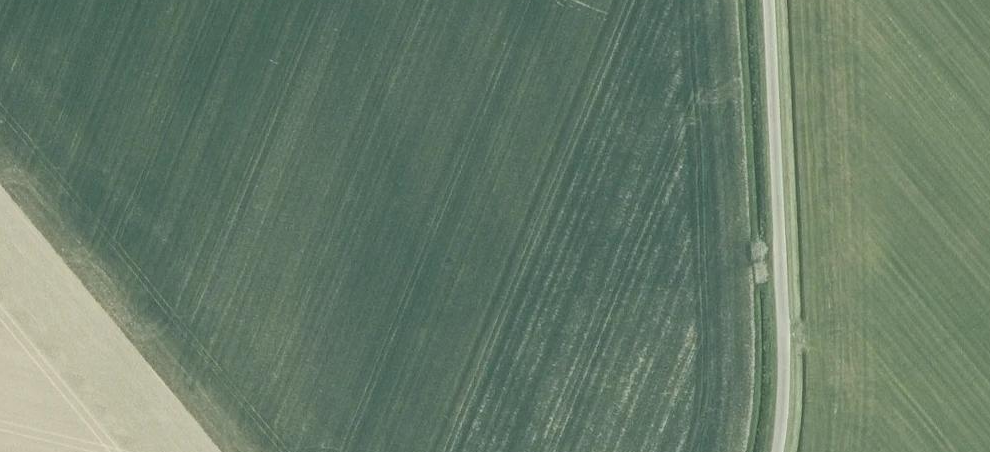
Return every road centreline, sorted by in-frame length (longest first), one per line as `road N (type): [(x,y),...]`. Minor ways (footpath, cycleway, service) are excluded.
road 1 (unclassified): [(778,451),(784,393),(768,0)]

